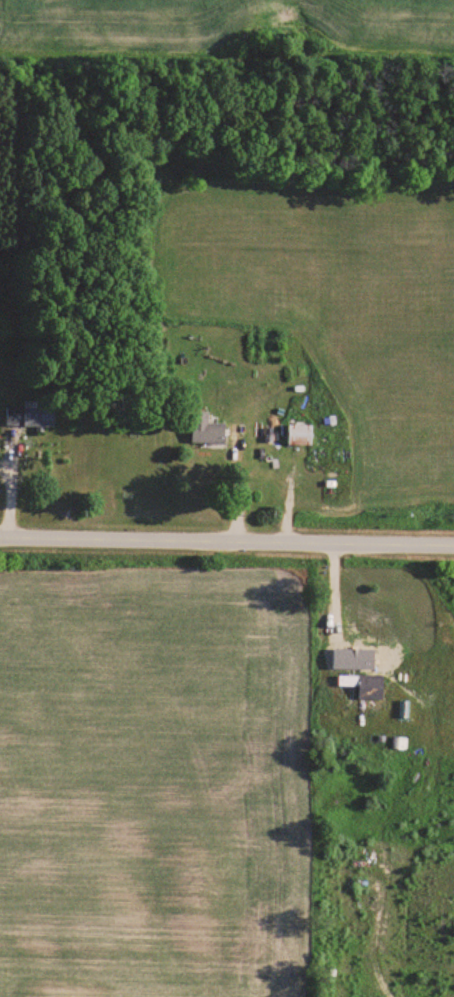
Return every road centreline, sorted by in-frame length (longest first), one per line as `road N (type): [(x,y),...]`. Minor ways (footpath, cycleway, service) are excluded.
road 1 (residential): [(453,544),(0,536)]

